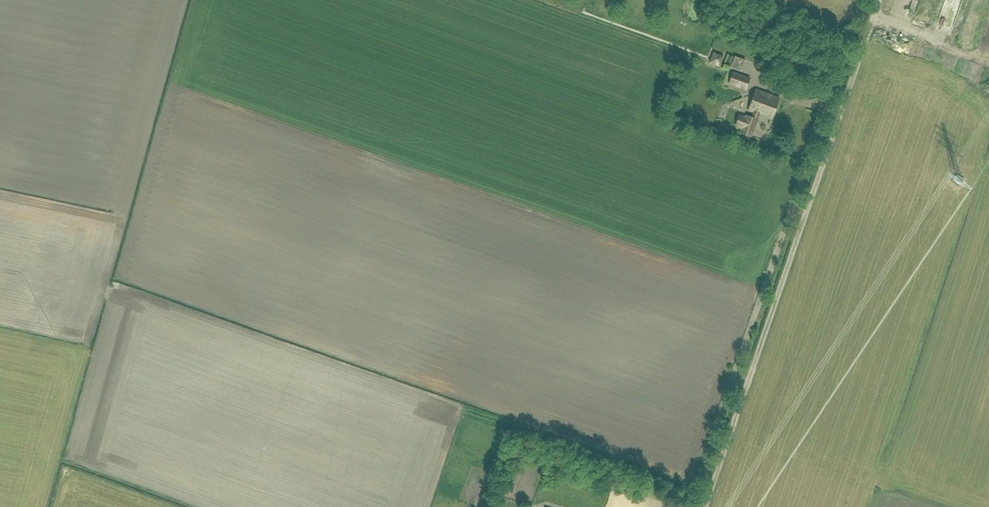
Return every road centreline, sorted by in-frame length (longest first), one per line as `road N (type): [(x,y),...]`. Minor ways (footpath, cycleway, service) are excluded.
road 1 (track): [(693,506),(873,0)]

